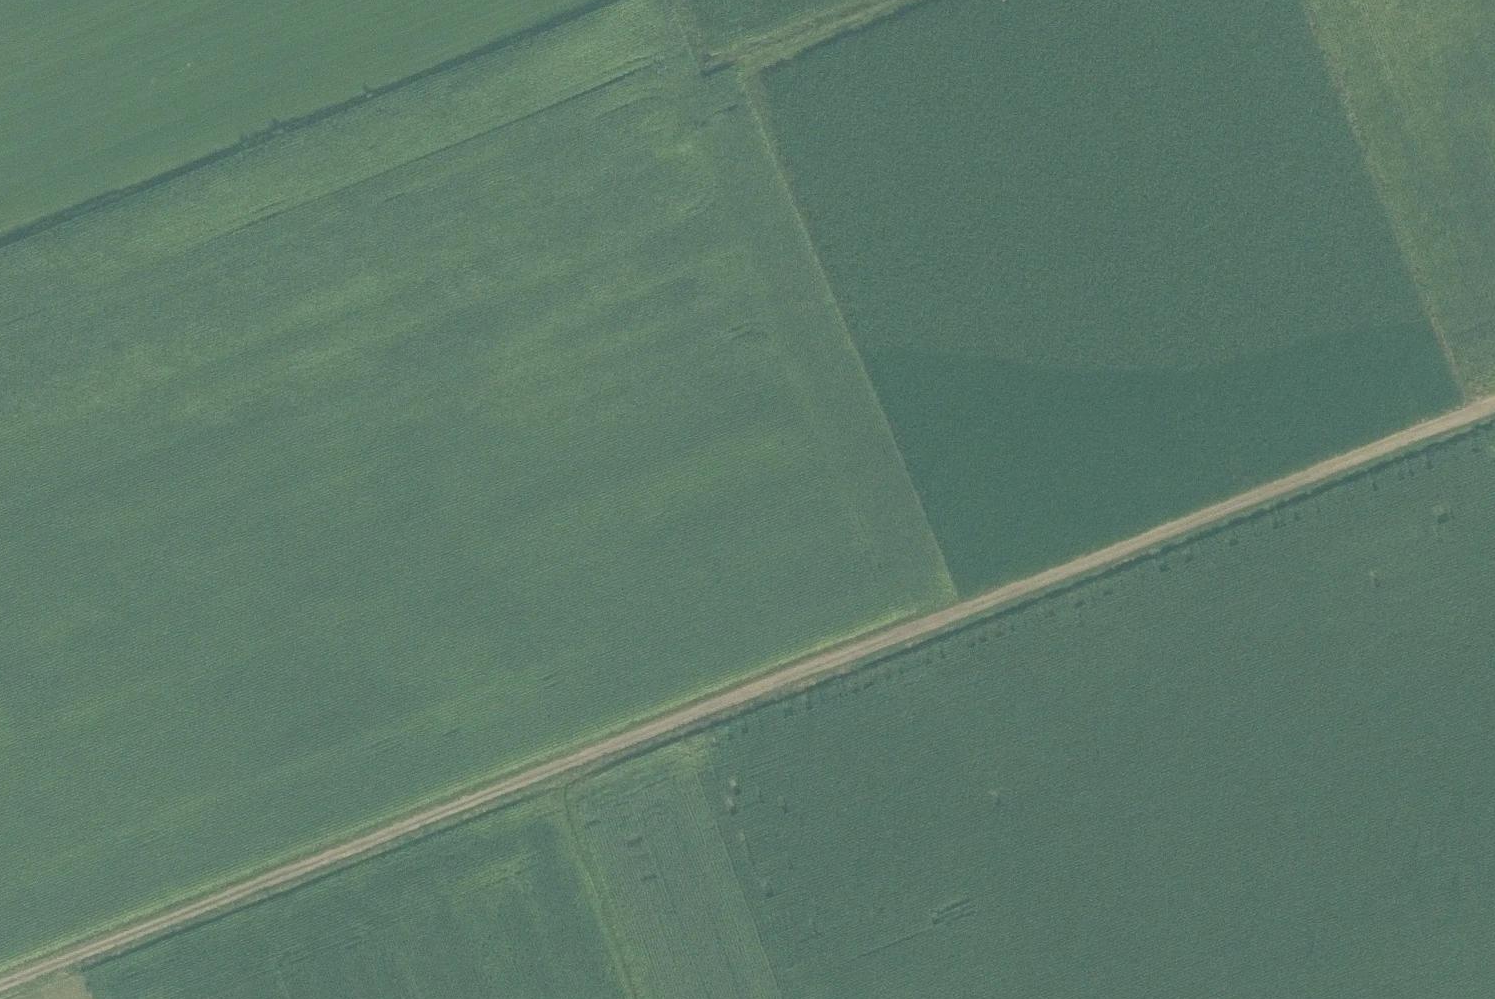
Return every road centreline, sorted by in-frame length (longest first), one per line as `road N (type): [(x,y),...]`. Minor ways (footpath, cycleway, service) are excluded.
road 1 (track): [(0,984),(1494,404)]

